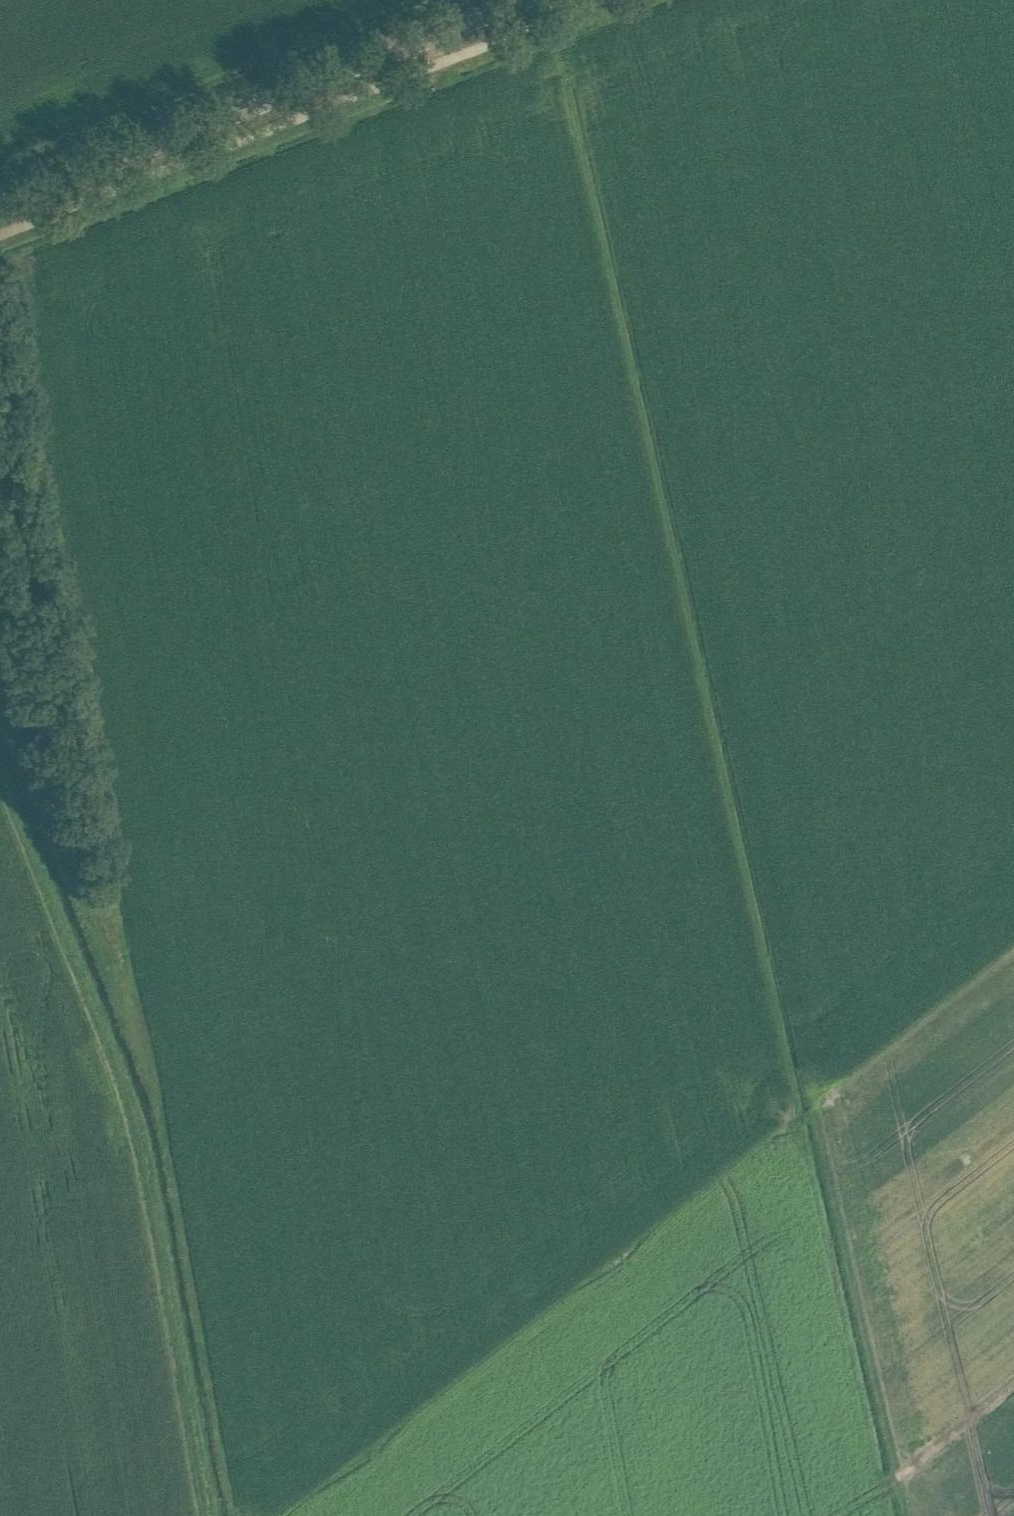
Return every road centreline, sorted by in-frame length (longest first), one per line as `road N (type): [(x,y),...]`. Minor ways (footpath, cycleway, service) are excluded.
road 1 (tertiary): [(0,202),(518,0)]
road 2 (track): [(900,1475),(1013,1388)]

